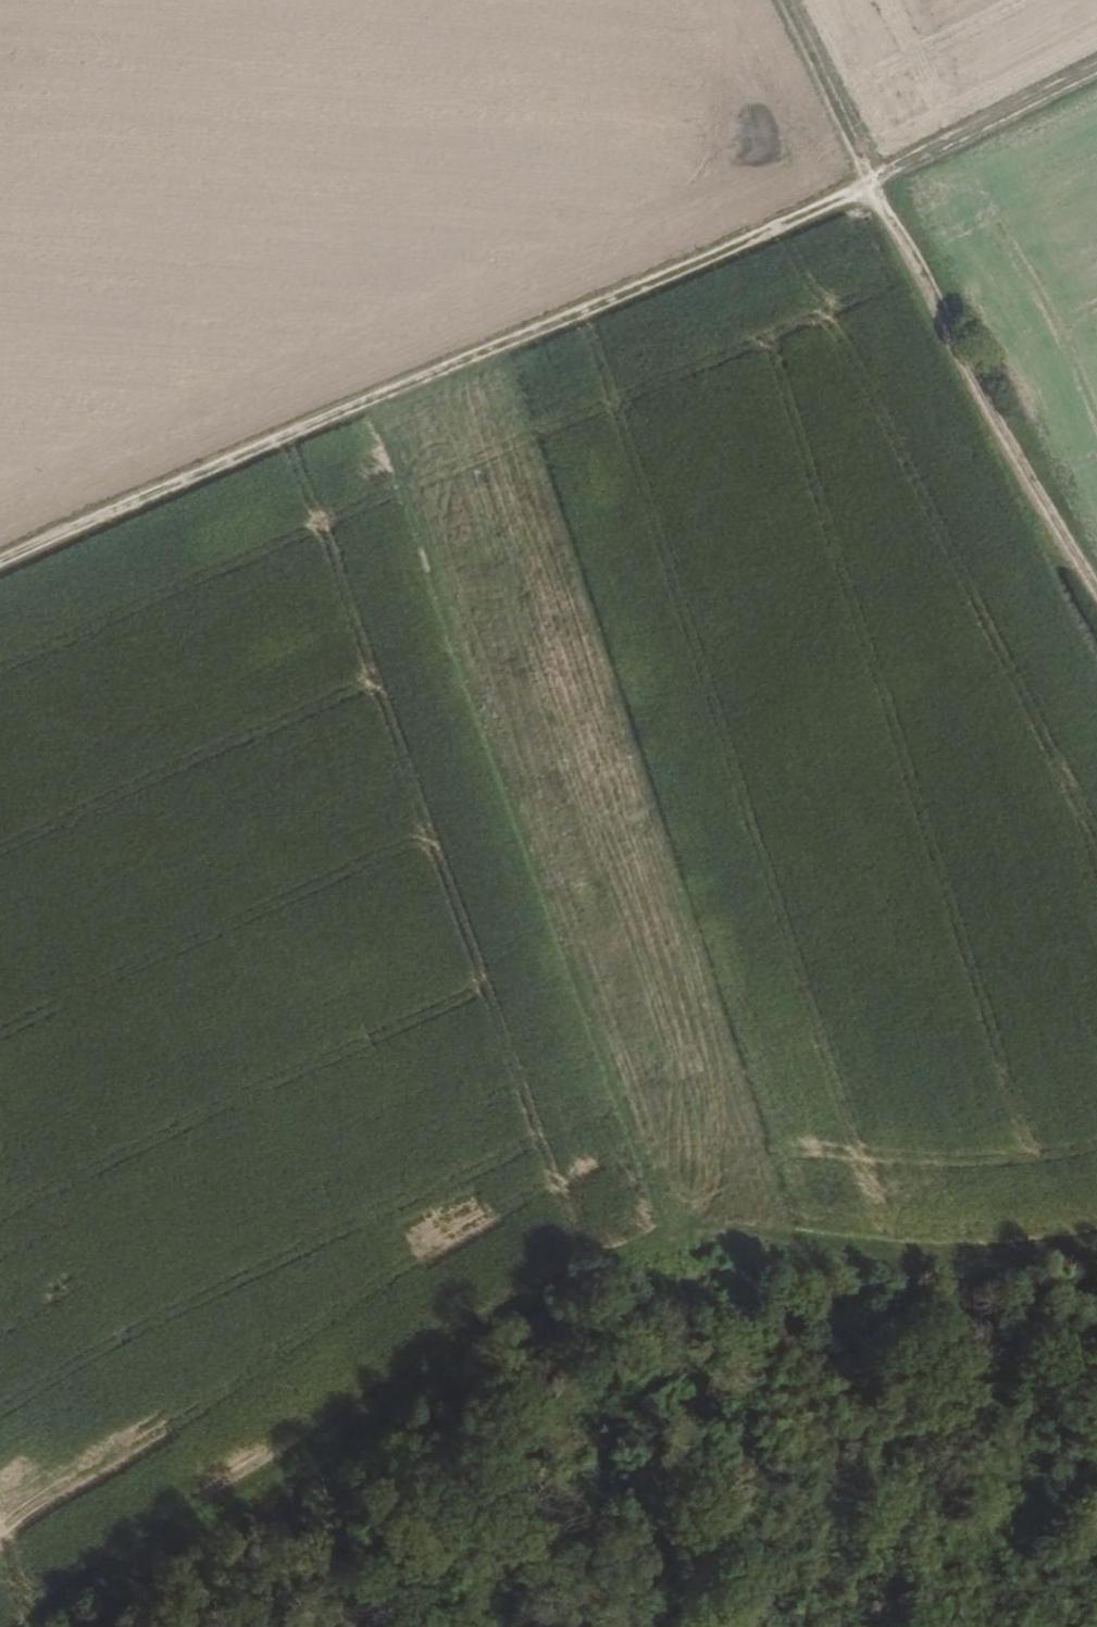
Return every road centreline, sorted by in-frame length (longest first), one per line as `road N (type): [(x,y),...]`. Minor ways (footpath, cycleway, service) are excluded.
road 1 (track): [(22,1626),(73,1582),(211,1515),(551,1280),(683,1238),(760,1237),(863,1256),(997,1265),(1096,1247)]
road 2 (track): [(874,181),(0,561)]
road 3 (track): [(1096,619),(874,181)]
road 4 (track): [(874,181),(1096,70)]
road 5 (track): [(781,0),(874,181)]

